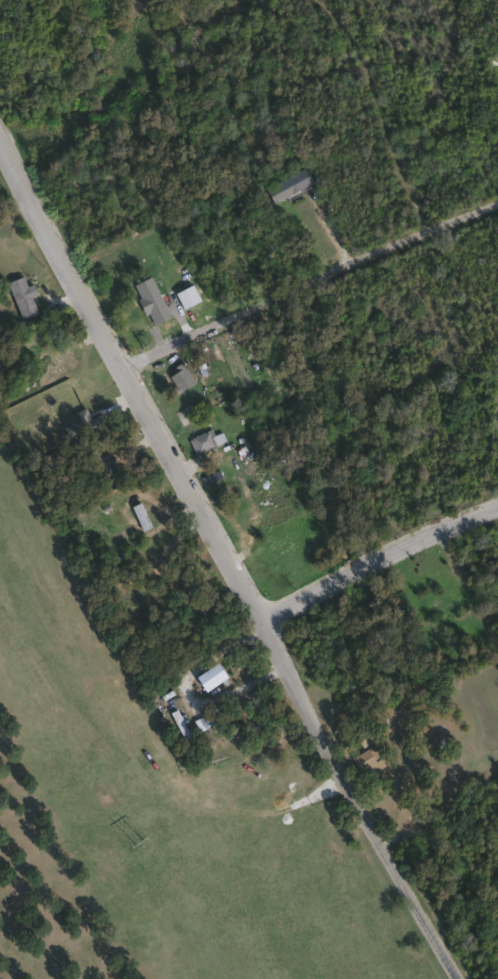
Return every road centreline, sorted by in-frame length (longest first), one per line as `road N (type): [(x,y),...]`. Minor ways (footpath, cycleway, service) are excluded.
road 1 (residential): [(463,978),(121,370),(0,138)]
road 2 (residential): [(121,370),(497,206)]
road 3 (residential): [(262,624),(497,511)]

